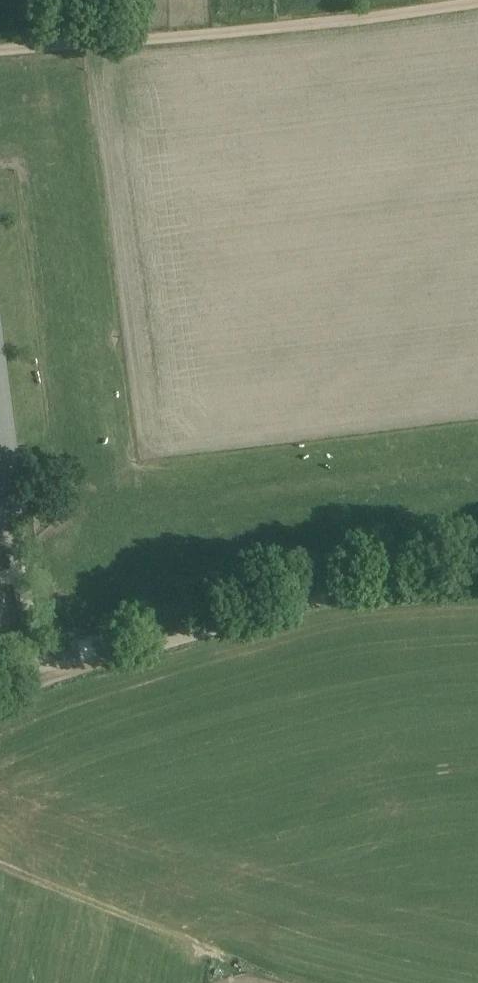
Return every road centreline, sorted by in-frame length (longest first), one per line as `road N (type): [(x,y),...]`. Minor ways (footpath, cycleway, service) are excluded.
road 1 (track): [(477,580),(331,593),(0,691)]
road 2 (track): [(477,2),(0,52)]

